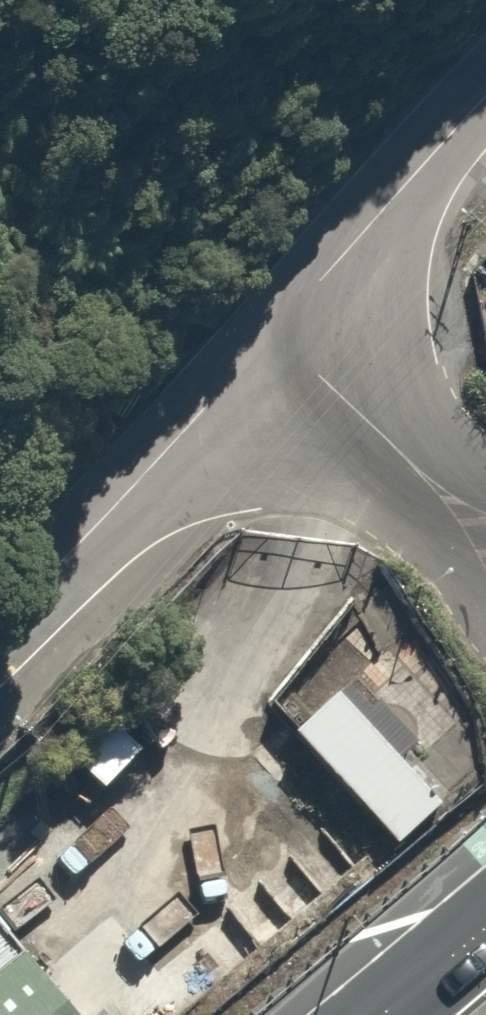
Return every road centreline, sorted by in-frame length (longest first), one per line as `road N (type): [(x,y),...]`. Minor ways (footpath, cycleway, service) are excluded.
road 1 (residential): [(0,624),(268,339)]
road 2 (residential): [(268,339),(485,88)]
road 3 (residential): [(485,537),(268,339)]
road 4 (trunk): [(380,1014),(485,925)]

